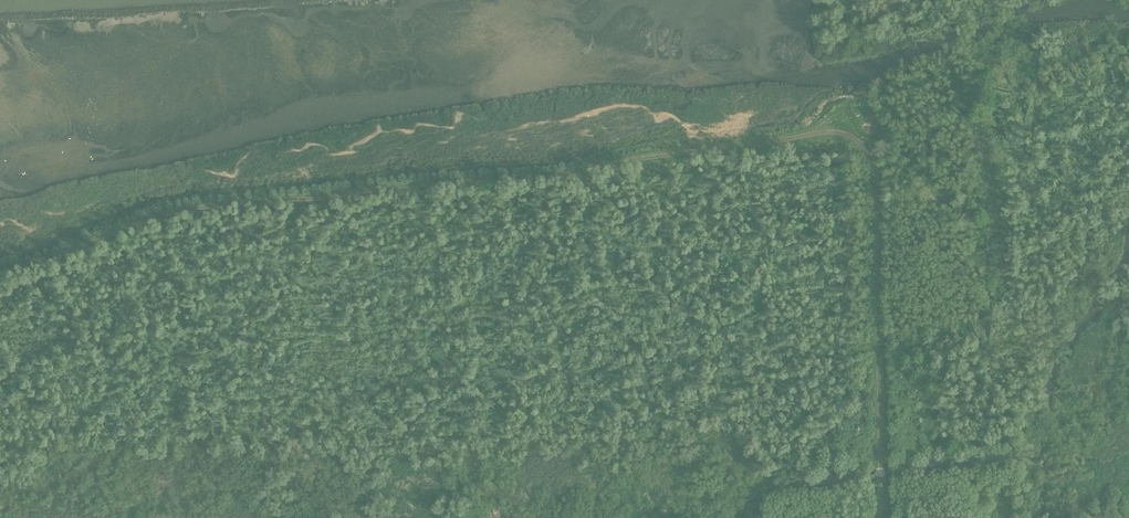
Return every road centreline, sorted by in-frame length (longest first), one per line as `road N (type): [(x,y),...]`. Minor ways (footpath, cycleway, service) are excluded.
road 1 (track): [(883,517),(873,167),(861,143),(834,133),(224,206),(0,270)]

